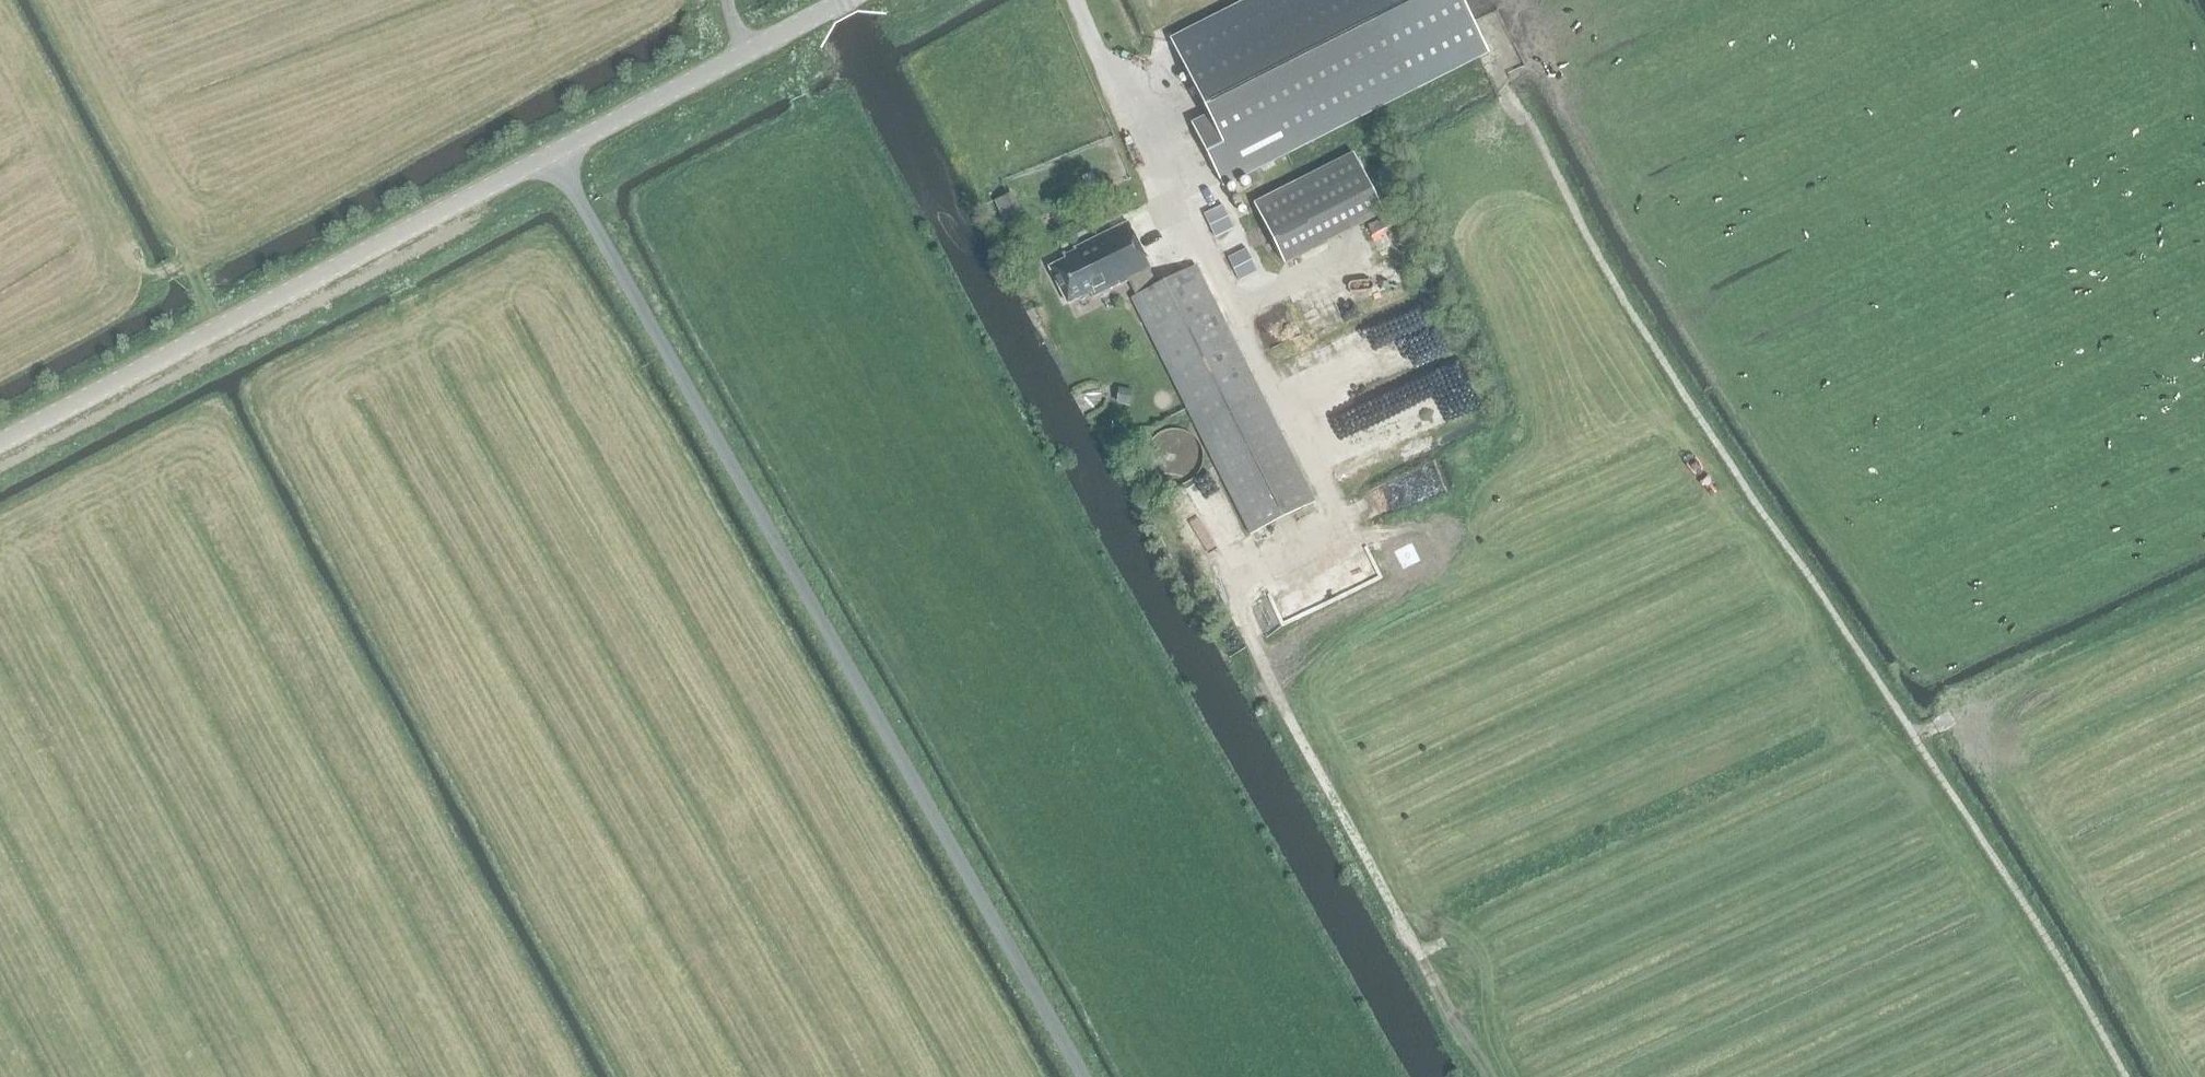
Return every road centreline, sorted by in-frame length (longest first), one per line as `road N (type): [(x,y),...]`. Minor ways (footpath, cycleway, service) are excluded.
road 1 (tertiary): [(0,442),(845,0)]

